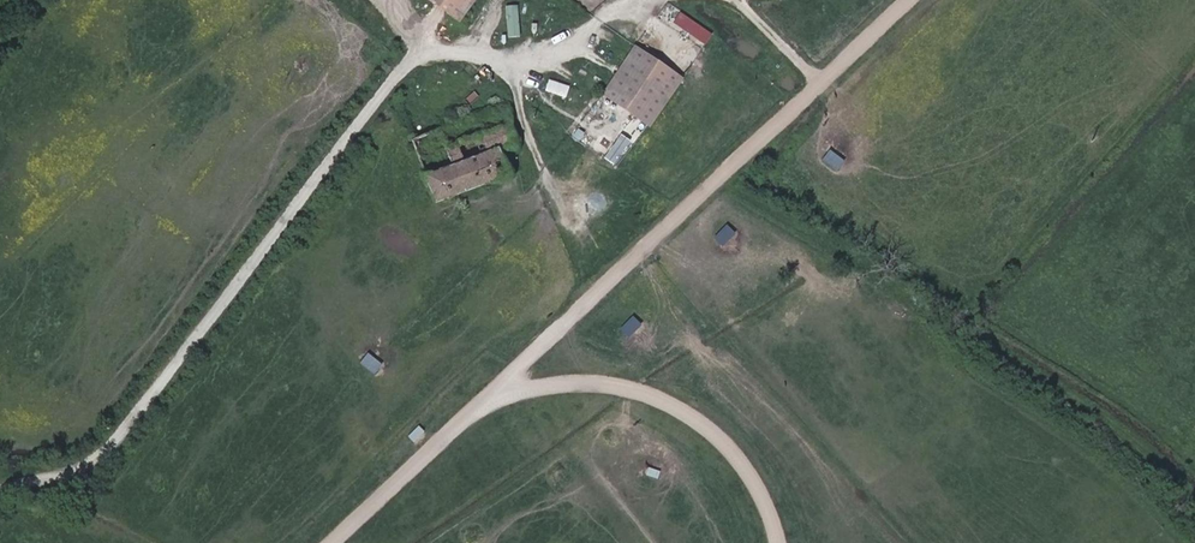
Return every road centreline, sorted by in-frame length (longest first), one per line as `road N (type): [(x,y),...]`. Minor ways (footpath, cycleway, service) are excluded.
road 1 (unclassified): [(905,0),(480,401)]
road 2 (unclassified): [(777,542),(743,464),(695,414),(631,387),(564,381)]
road 3 (unclassified): [(480,401),(330,542)]

